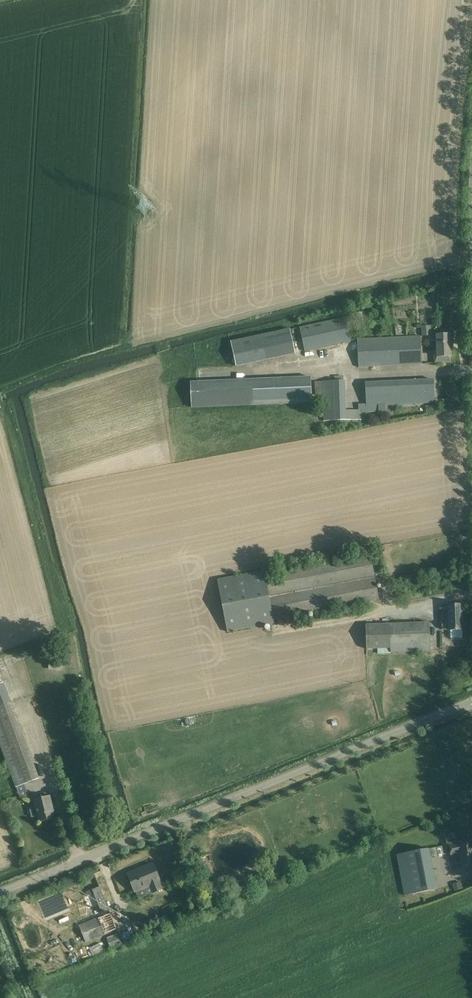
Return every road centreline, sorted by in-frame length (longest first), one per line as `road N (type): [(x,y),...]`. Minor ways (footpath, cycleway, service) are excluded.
road 1 (unclassified): [(0,889),(471,703)]

